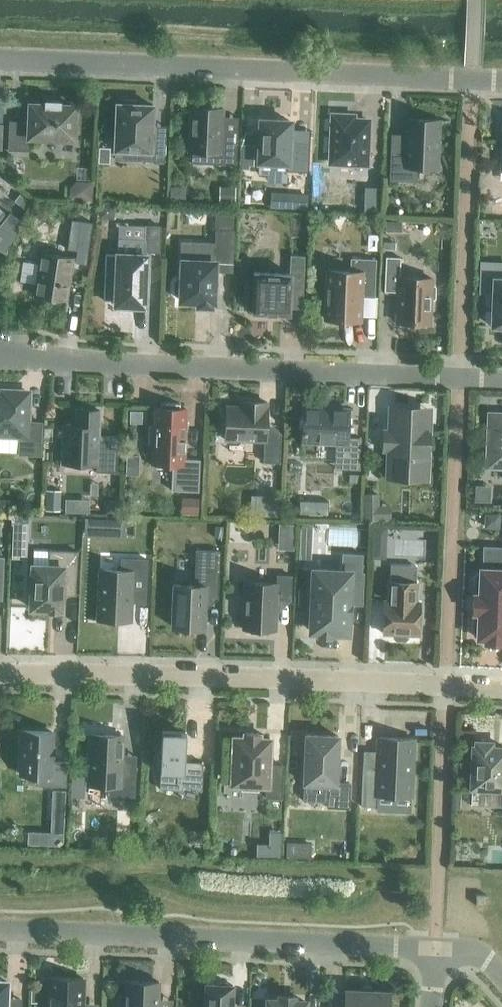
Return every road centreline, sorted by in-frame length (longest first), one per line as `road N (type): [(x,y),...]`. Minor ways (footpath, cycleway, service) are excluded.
road 1 (residential): [(0,347),(501,379)]
road 2 (residential): [(0,58),(501,81)]
road 3 (residential): [(501,689),(0,673)]
road 4 (residential): [(438,947),(0,929)]

